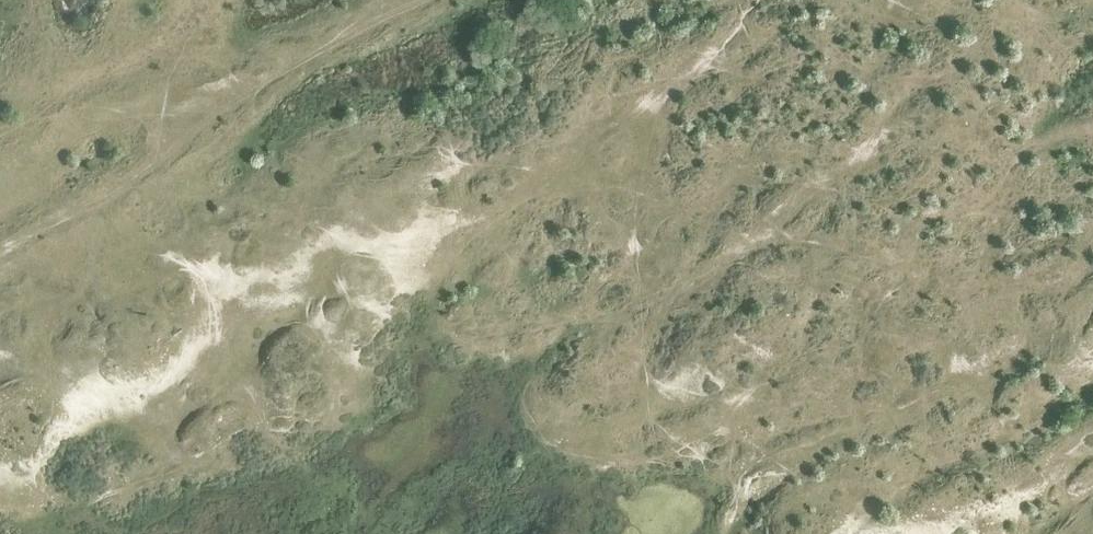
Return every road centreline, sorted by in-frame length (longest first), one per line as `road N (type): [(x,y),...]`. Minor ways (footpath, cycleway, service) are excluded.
road 1 (track): [(0,256),(300,53),(393,0)]

